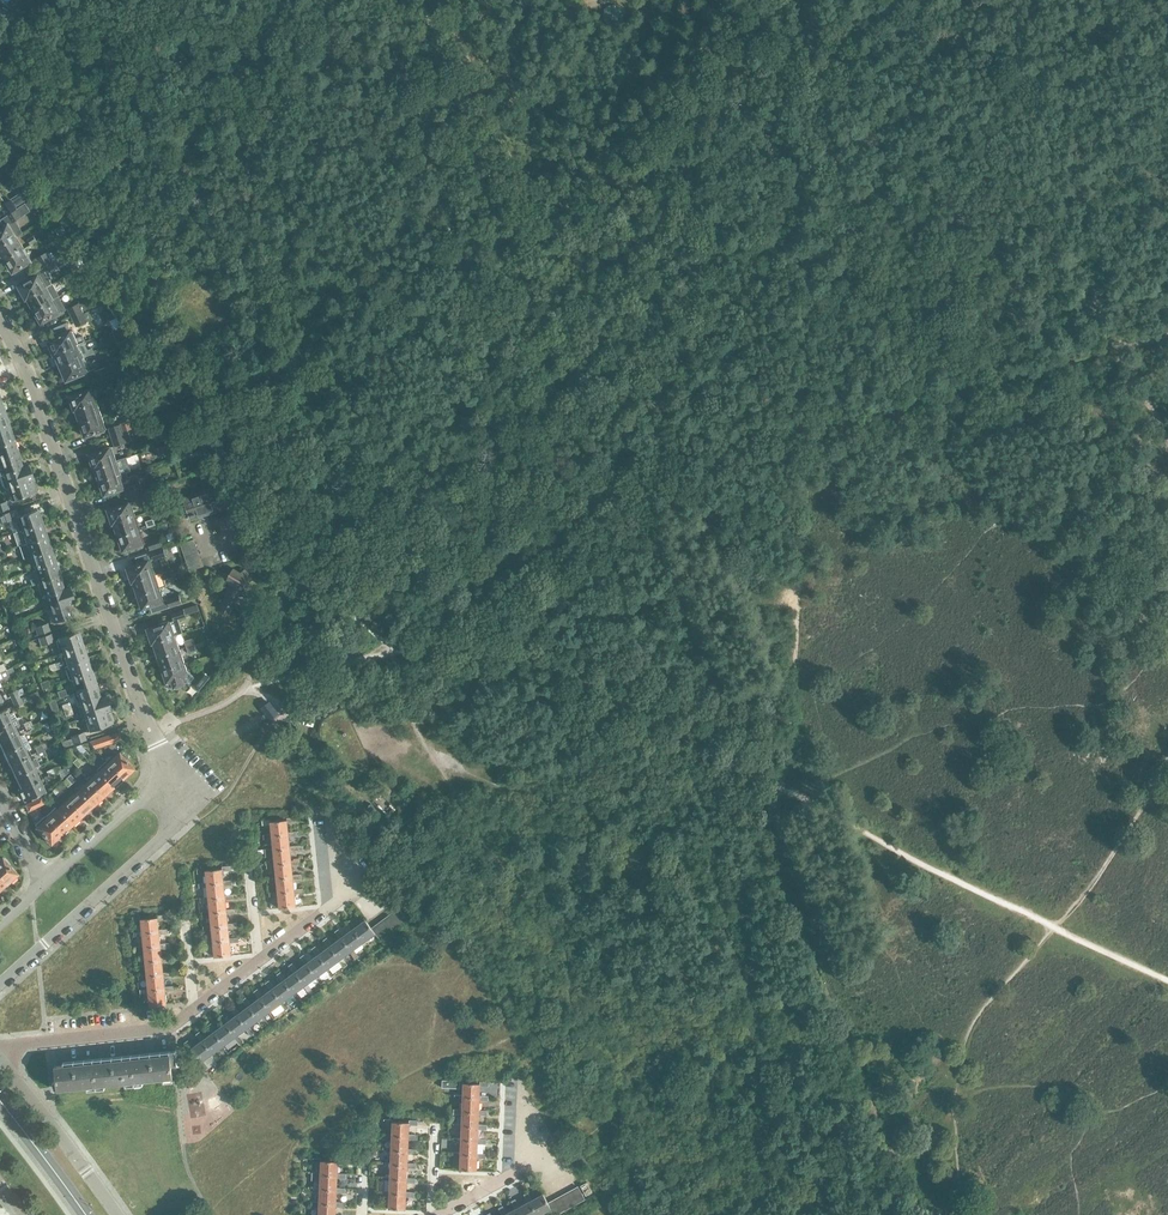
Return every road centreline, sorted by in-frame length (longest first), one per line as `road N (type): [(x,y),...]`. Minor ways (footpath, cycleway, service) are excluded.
road 1 (residential): [(153,739),(48,420),(0,313)]
road 2 (track): [(591,797),(684,1214)]
road 3 (track): [(1167,340),(812,429)]
road 4 (track): [(781,791),(812,429)]
road 5 (track): [(531,399),(518,443),(484,484),(394,535),(288,533)]
road 6 (residential): [(0,983),(159,841),(174,822),(168,773)]
road 7 (track): [(505,231),(311,168),(247,117)]
road 8 (track): [(424,0),(505,231)]
road 9 (residential): [(153,739),(244,688),(284,596)]
road 10 (residential): [(0,1056),(29,1042),(175,1026),(195,1011)]
road 11 (residential): [(118,1214),(0,1059)]
road 12 (residential): [(437,1214),(541,1157),(524,1092)]
road 13 (track): [(527,534),(487,573),(414,613),(387,648)]
road 14 (track): [(505,231),(526,304),(519,378),(531,399)]
road 15 (residential): [(168,773),(43,884)]
road 16 (track): [(377,874),(418,858),(488,782)]
road 17 (primary): [(86,1214),(0,1099)]

